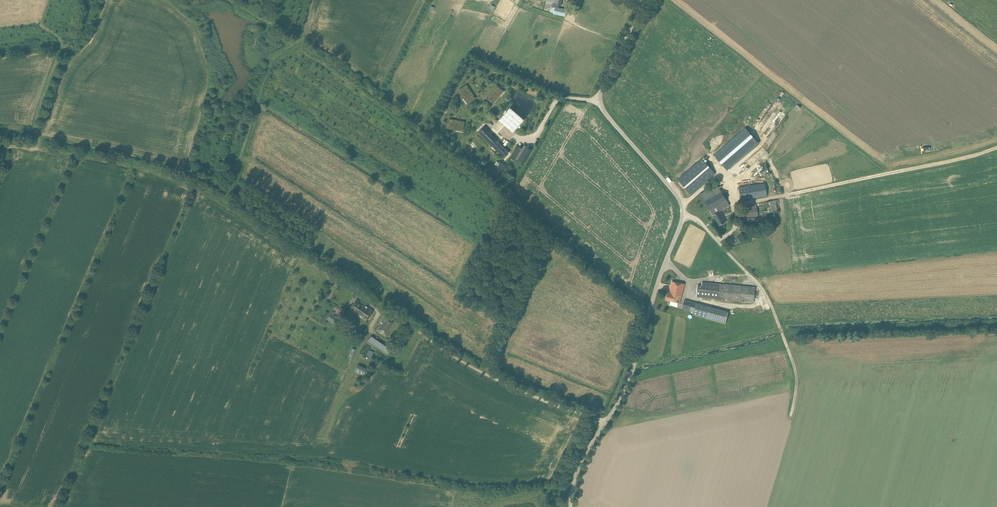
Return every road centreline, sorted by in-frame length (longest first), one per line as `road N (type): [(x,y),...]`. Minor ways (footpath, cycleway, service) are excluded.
road 1 (unclassified): [(572,506),(585,453),(633,374),(685,217),(680,196),(599,100),(645,0)]
road 2 (track): [(52,506),(190,186)]
road 3 (track): [(190,186),(220,201),(229,194),(270,63),(302,41),(313,0)]
road 4 (track): [(793,405),(796,371),(763,289),(700,220),(685,214)]
road 5 (track): [(404,322),(469,364),(605,421)]
road 6 (track): [(996,325),(783,335)]
road 7 (track): [(190,186),(0,146)]

